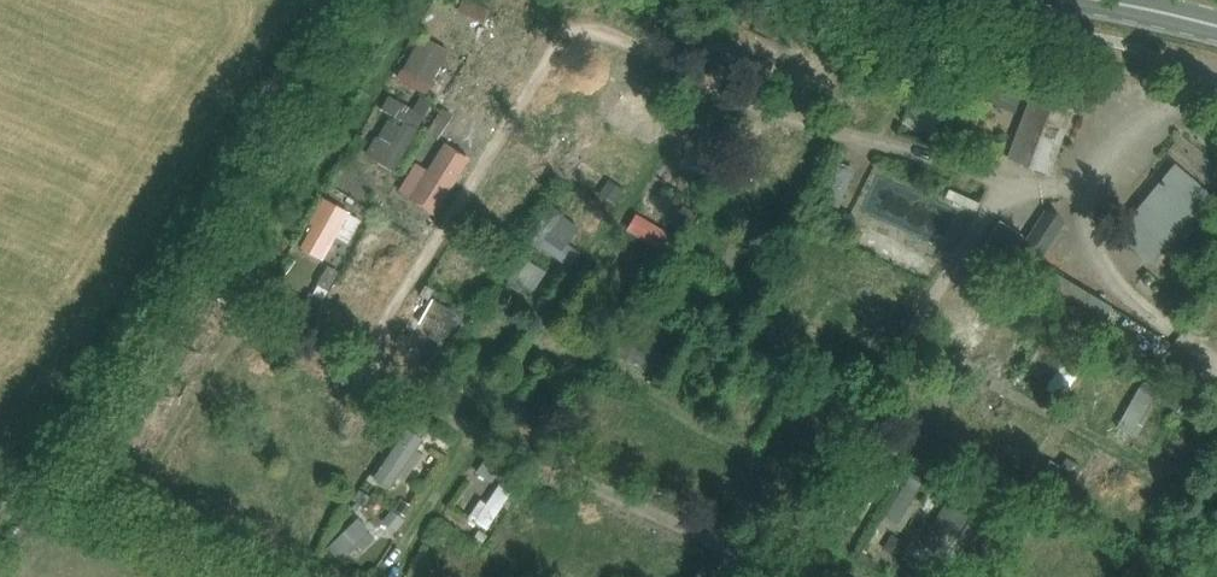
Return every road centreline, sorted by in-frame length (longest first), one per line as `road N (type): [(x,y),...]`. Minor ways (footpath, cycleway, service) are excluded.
road 1 (secondary): [(1216,34),(1063,0)]

